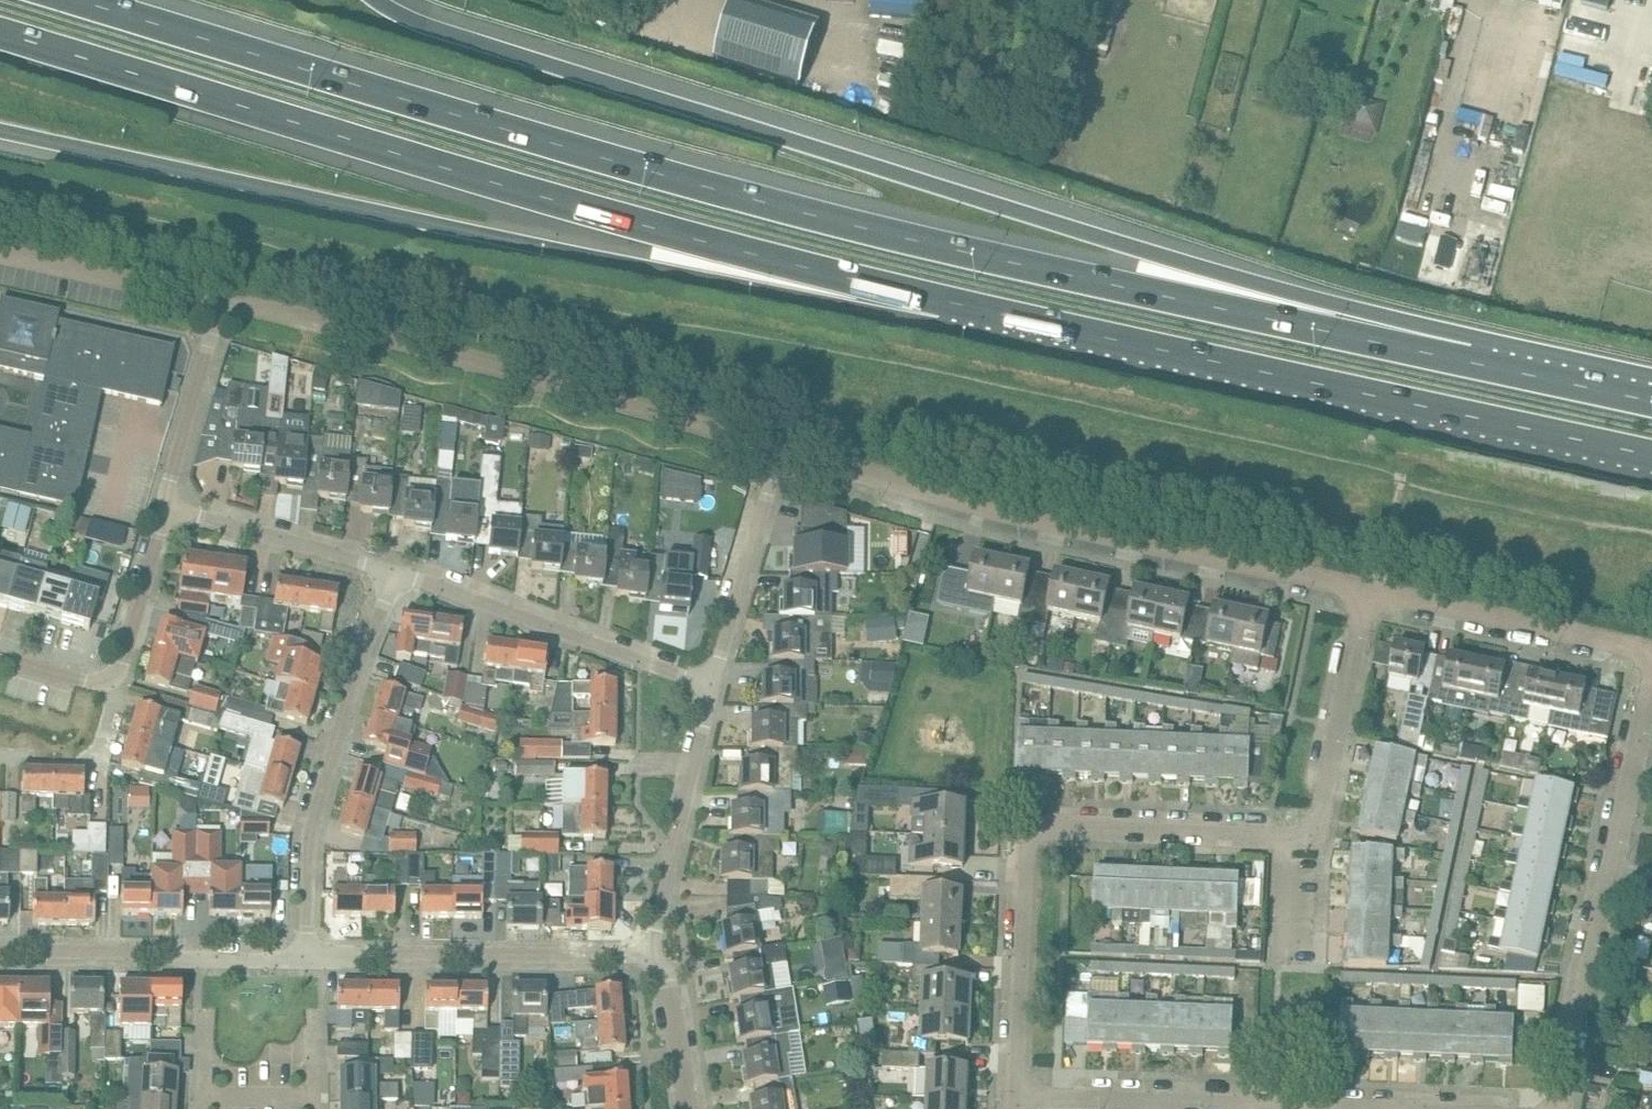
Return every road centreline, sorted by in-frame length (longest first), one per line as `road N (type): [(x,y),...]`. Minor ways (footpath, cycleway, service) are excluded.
road 1 (motorway): [(1467,359),(930,240),(592,151),(87,0)]
road 2 (motorway): [(1467,359),(1144,249),(456,33),(382,0)]
road 3 (track): [(544,298),(1651,531)]
road 4 (motorway): [(0,32),(496,182),(946,300)]
road 5 (motorway): [(0,132),(579,252),(946,300)]
road 6 (motorway): [(946,300),(1651,452)]
road 7 (residential): [(1372,589),(1017,512),(780,446)]
road 8 (residential): [(780,446),(354,328),(255,306),(218,307)]
road 9 (residential): [(1018,1098),(1034,836),(1063,827),(1285,838)]
road 10 (residential): [(1554,1108),(1564,1092),(1651,683)]
road 11 (residential): [(396,572),(358,667),(309,839),(307,955)]
road 12 (residential): [(307,955),(651,952)]
road 13 (residential): [(713,686),(396,572)]
road 14 (residential): [(0,949),(307,955)]
road 15 (residential): [(1018,1098),(1308,1108)]
road 16 (residential): [(1651,648),(1372,589)]
road 17 (residential): [(1285,838),(1316,826),(1372,589)]
road 18 (residential): [(651,952),(713,686)]
road 19 (residential): [(713,686),(780,446)]
road 20 (residential): [(396,572),(166,506)]
road 21 (residential): [(218,307),(196,294),(0,250)]
road 22 (residential): [(166,506),(218,307)]
road 23 (residential): [(117,690),(166,506)]
road 24 (motorway): [(1651,399),(1467,359)]
road 25 (residential): [(688,1108),(667,970),(651,952)]
road 26 (residential): [(1285,838),(1280,962)]
road 27 (residential): [(117,690),(0,658)]

